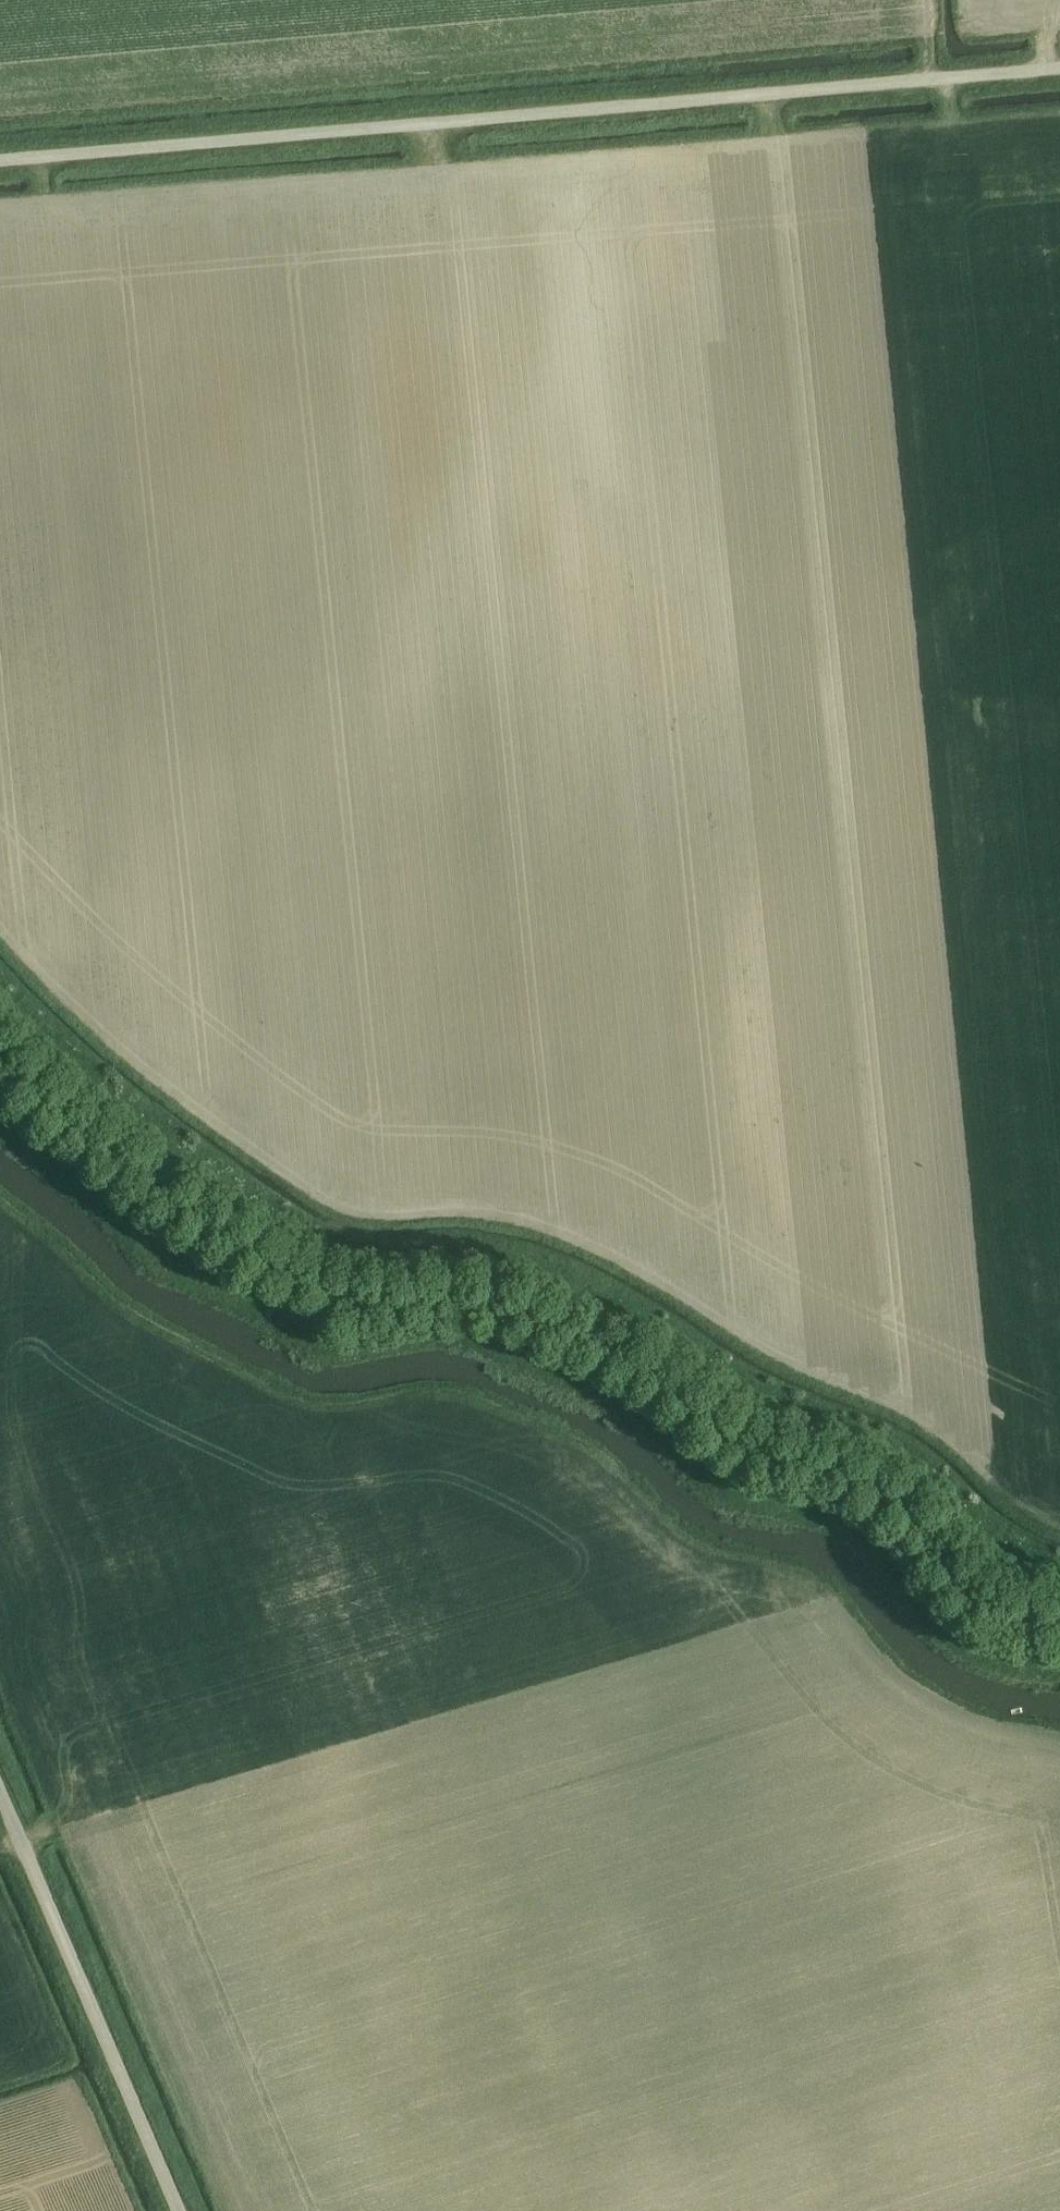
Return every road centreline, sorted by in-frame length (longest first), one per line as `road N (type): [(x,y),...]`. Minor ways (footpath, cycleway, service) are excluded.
road 1 (unclassified): [(0,161),(1059,69)]
road 2 (unclassified): [(186,2210),(0,1760)]

